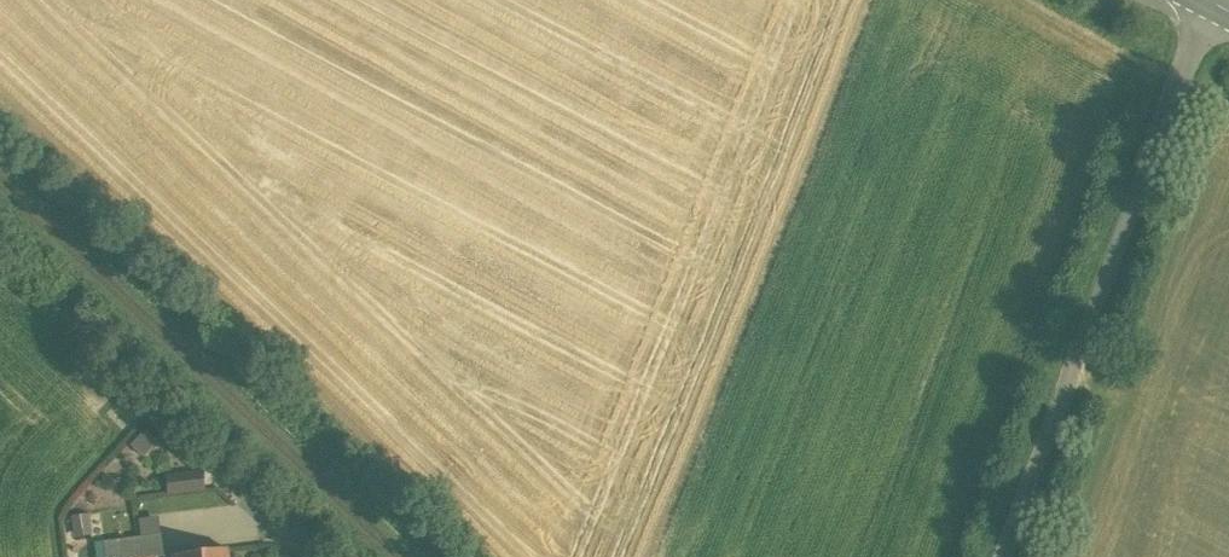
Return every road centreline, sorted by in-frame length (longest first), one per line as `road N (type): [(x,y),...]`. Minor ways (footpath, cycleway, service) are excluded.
road 1 (unclassified): [(1209,3),(1002,556)]

